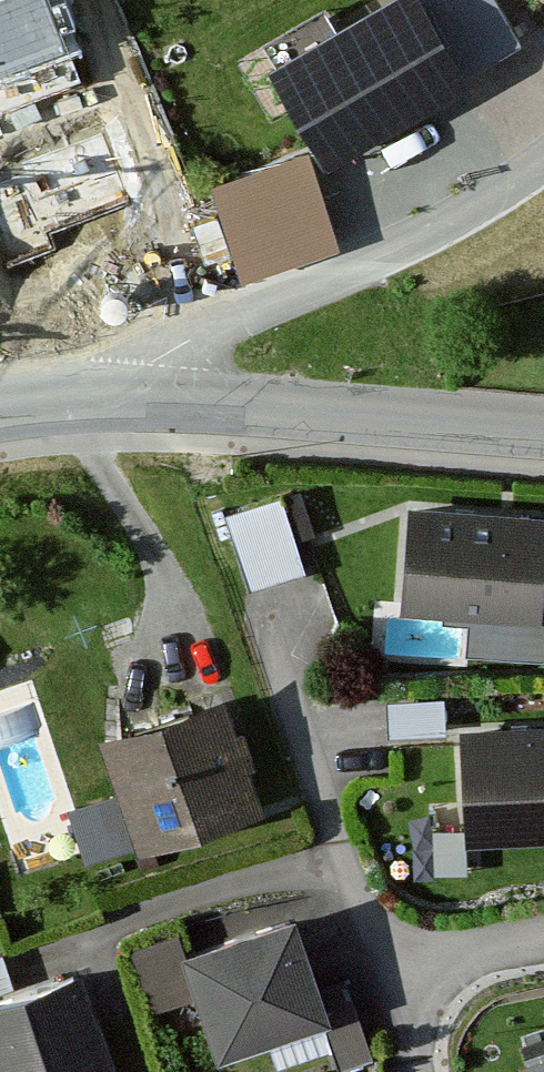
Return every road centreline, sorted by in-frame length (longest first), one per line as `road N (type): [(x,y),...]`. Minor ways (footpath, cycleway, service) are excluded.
road 1 (residential): [(120,401),(147,367),(193,338),(448,225),(543,161)]
road 2 (tertiary): [(543,435),(120,401)]
road 3 (residential): [(384,985),(263,624)]
road 4 (residential): [(543,943),(384,985)]

